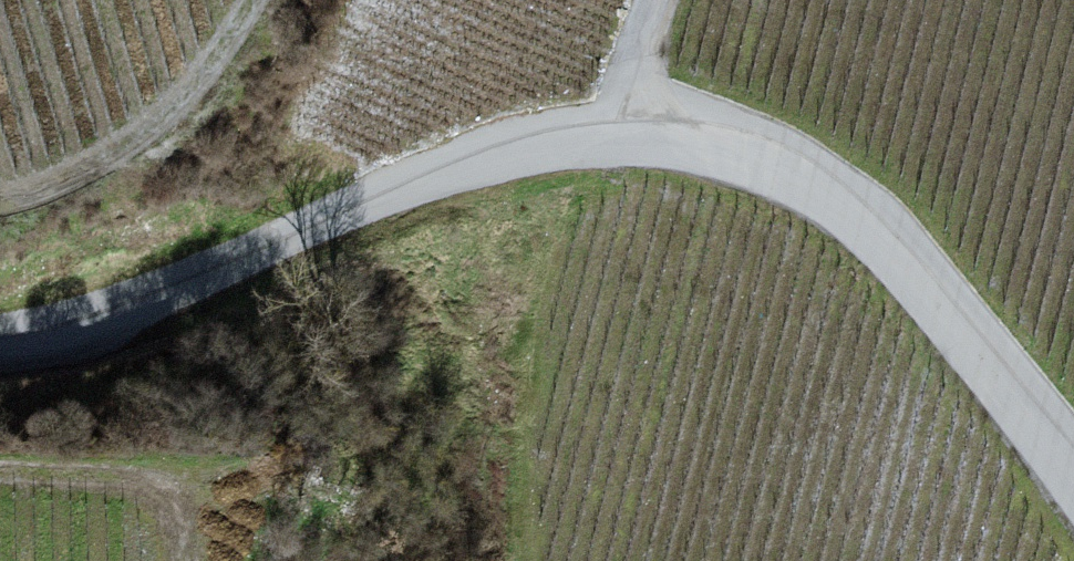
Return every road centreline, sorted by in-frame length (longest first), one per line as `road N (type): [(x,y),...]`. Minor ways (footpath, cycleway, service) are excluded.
road 1 (unclassified): [(0,340),(67,329),(472,159),(561,138),(667,133),(770,159),(855,209),(928,282),(1073,465)]
road 2 (track): [(0,471),(192,483),(185,560)]
road 3 (track): [(656,0),(643,29),(627,132)]

